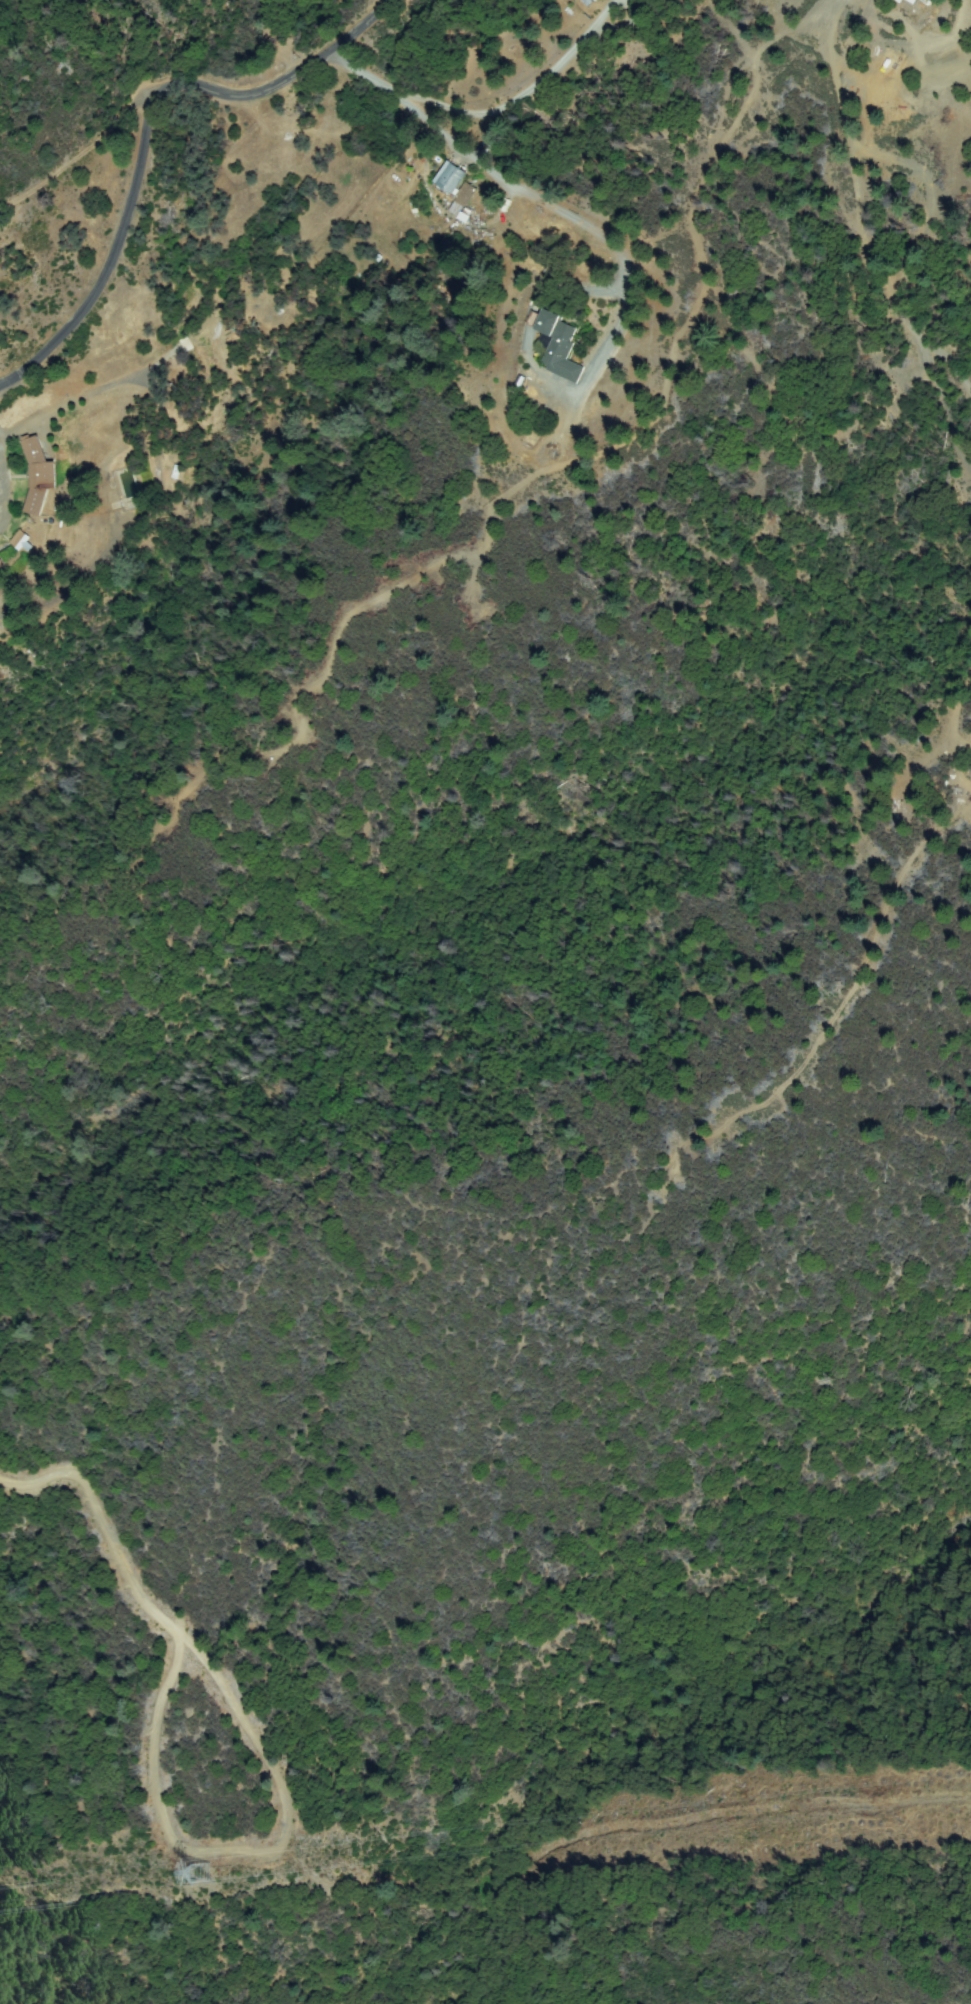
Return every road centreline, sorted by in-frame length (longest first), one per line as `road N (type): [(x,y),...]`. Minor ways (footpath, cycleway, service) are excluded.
road 1 (residential): [(0,387),(35,363),(96,292),(130,207),(153,103),(177,94),(218,105),(251,101),(310,67),(395,0)]
road 2 (track): [(216,1677),(178,1630),(149,1738),(161,1812),(183,1835),(264,1834),(279,1820),(279,1786),(216,1677)]
road 3 (track): [(178,1630),(139,1589),(81,1478),(73,1472),(0,1490)]

